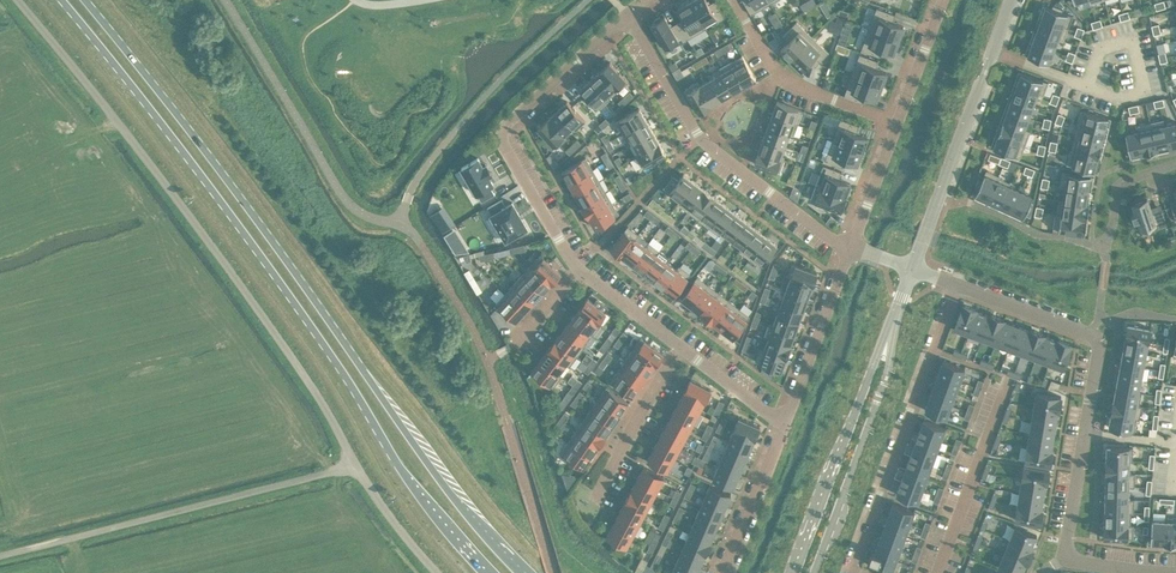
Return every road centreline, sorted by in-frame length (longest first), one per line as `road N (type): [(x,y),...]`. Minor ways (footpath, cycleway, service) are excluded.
road 1 (primary): [(524,572),(460,505),(246,205),(83,0)]
road 2 (primary): [(61,0),(231,215),(397,464),(488,572)]
road 3 (unclassified): [(437,572),(354,466),(291,353),(18,0)]
road 4 (residential): [(958,286),(1099,341),(1071,553)]
road 5 (residential): [(627,16),(700,139),(851,248)]
road 6 (residential): [(577,267),(502,132),(627,16)]
road 7 (residential): [(852,572),(958,286)]
road 8 (tertiary): [(914,270),(1013,0)]
road 9 (tertiary): [(889,338),(791,572)]
road 10 (tertiary): [(814,572),(883,383),(889,338)]
road 11 (residential): [(734,0),(779,76),(898,123)]
road 12 (residential): [(851,248),(784,428)]
road 13 (residential): [(682,349),(596,497)]
road 14 (residential): [(784,428),(724,572)]
road 15 (residential): [(851,248),(898,123)]
road 16 (residential): [(682,349),(577,267)]
road 17 (residential): [(898,123),(942,0)]
road 18 (residential): [(784,428),(682,349)]

